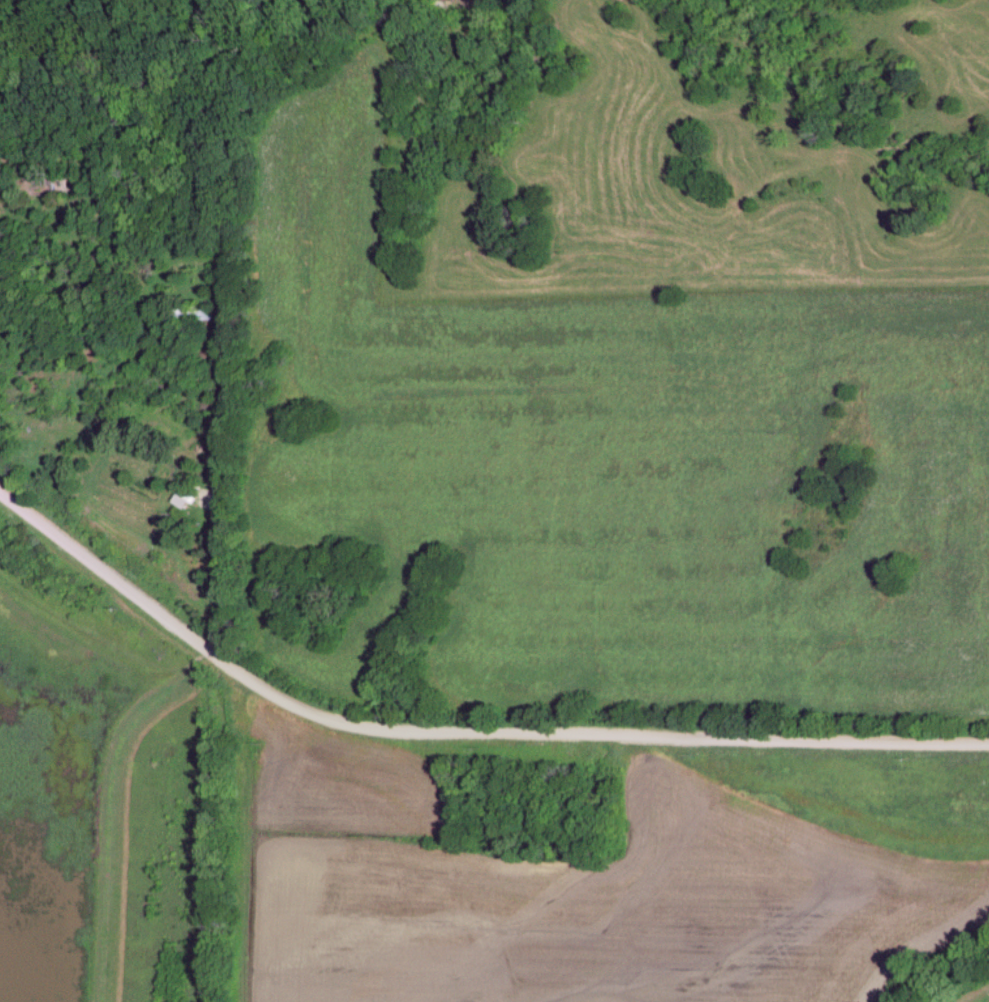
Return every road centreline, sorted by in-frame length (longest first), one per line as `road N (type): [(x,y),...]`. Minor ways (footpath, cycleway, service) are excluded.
road 1 (residential): [(988,735),(362,728),(284,698),(0,497)]
road 2 (residential): [(224,656),(220,505),(231,259)]

